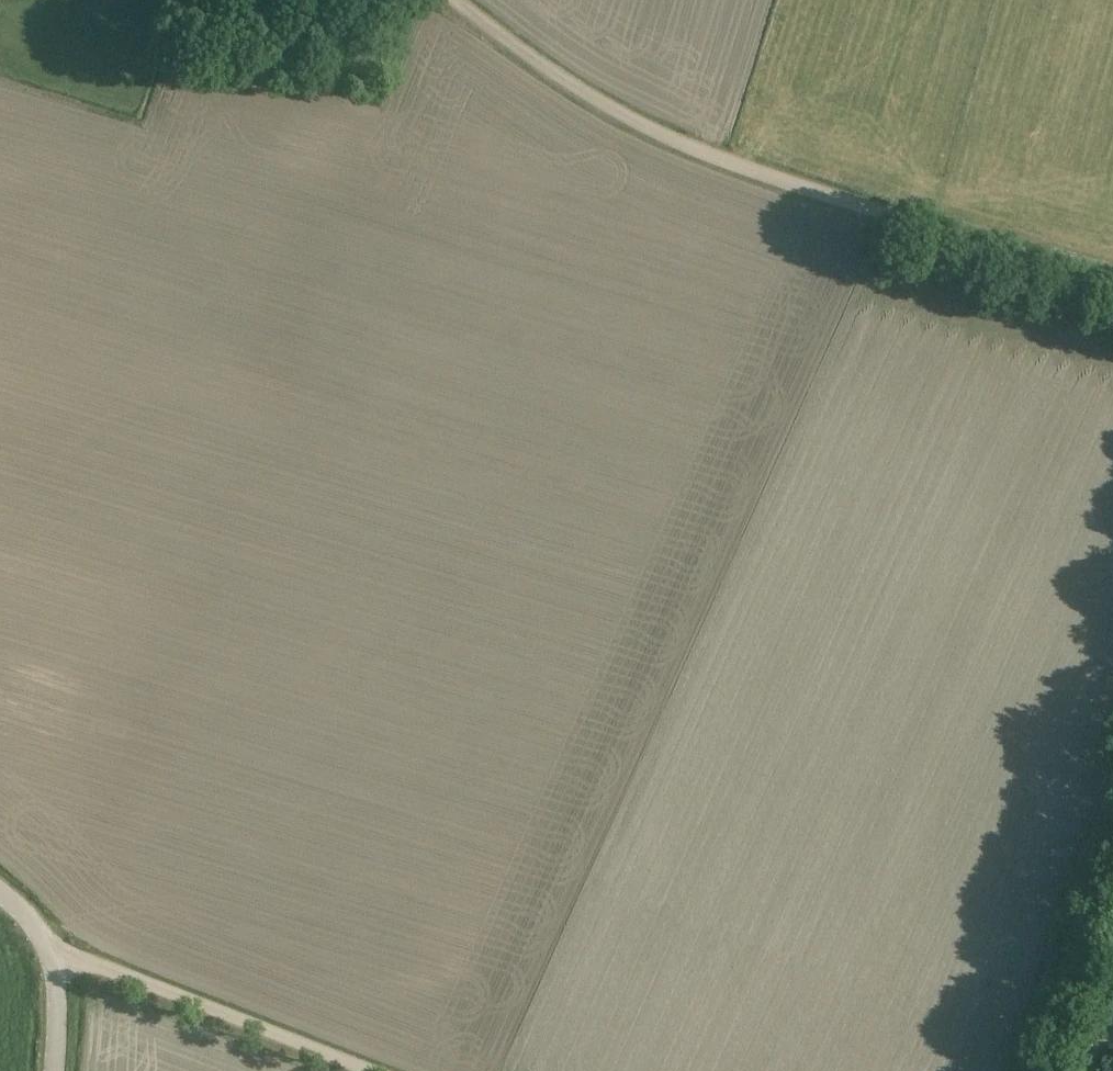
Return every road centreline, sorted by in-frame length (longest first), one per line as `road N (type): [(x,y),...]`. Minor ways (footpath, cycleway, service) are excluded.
road 1 (track): [(1112,276),(912,225),(666,135),(513,48),(454,0)]
road 2 (unclassified): [(55,1070),(55,956),(0,893)]

